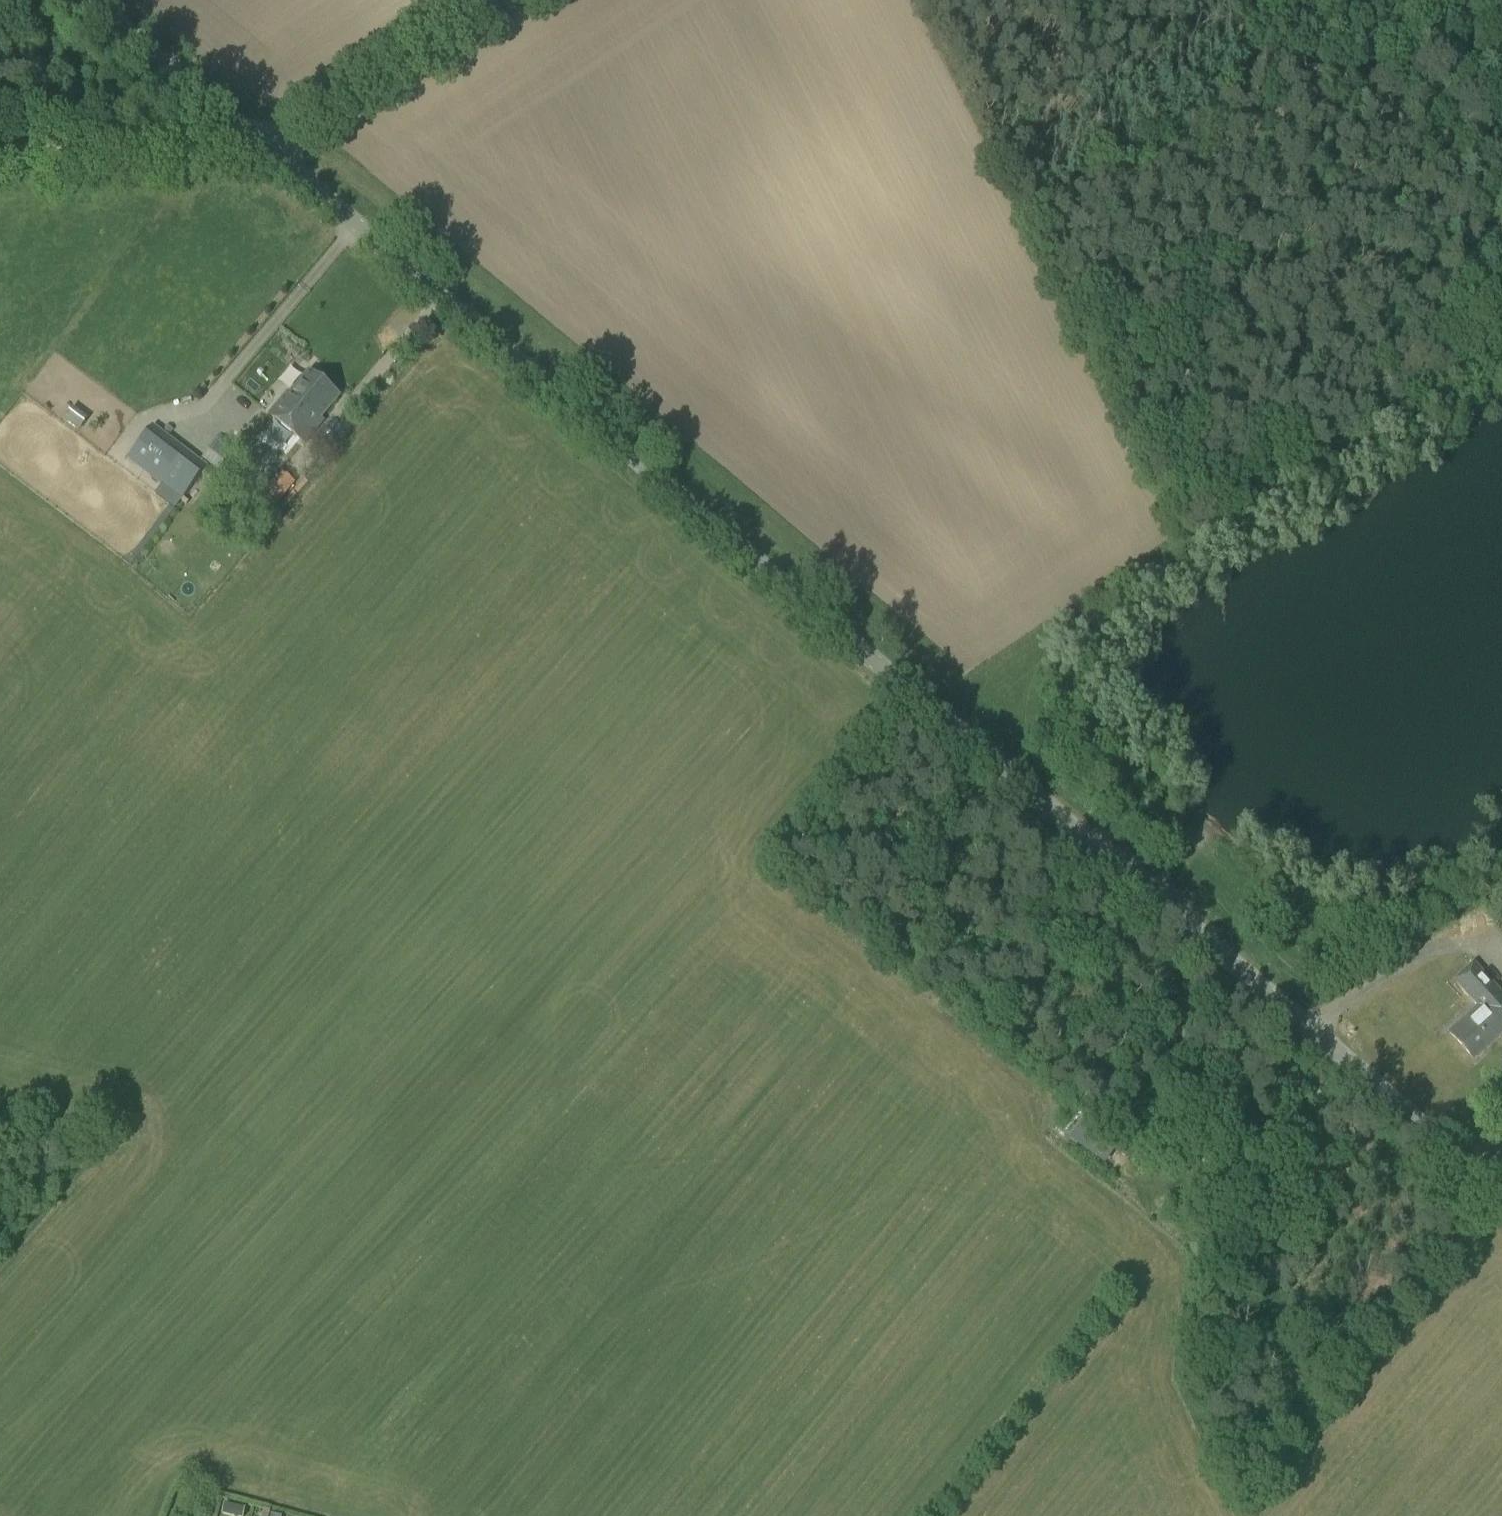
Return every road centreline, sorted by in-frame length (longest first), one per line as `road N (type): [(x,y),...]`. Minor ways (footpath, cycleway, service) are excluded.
road 1 (unclassified): [(1501,1192),(261,144)]
road 2 (unclassified): [(261,144),(483,0)]
road 3 (track): [(261,144),(210,157),(0,158)]
road 4 (unclassified): [(261,144),(88,0)]

